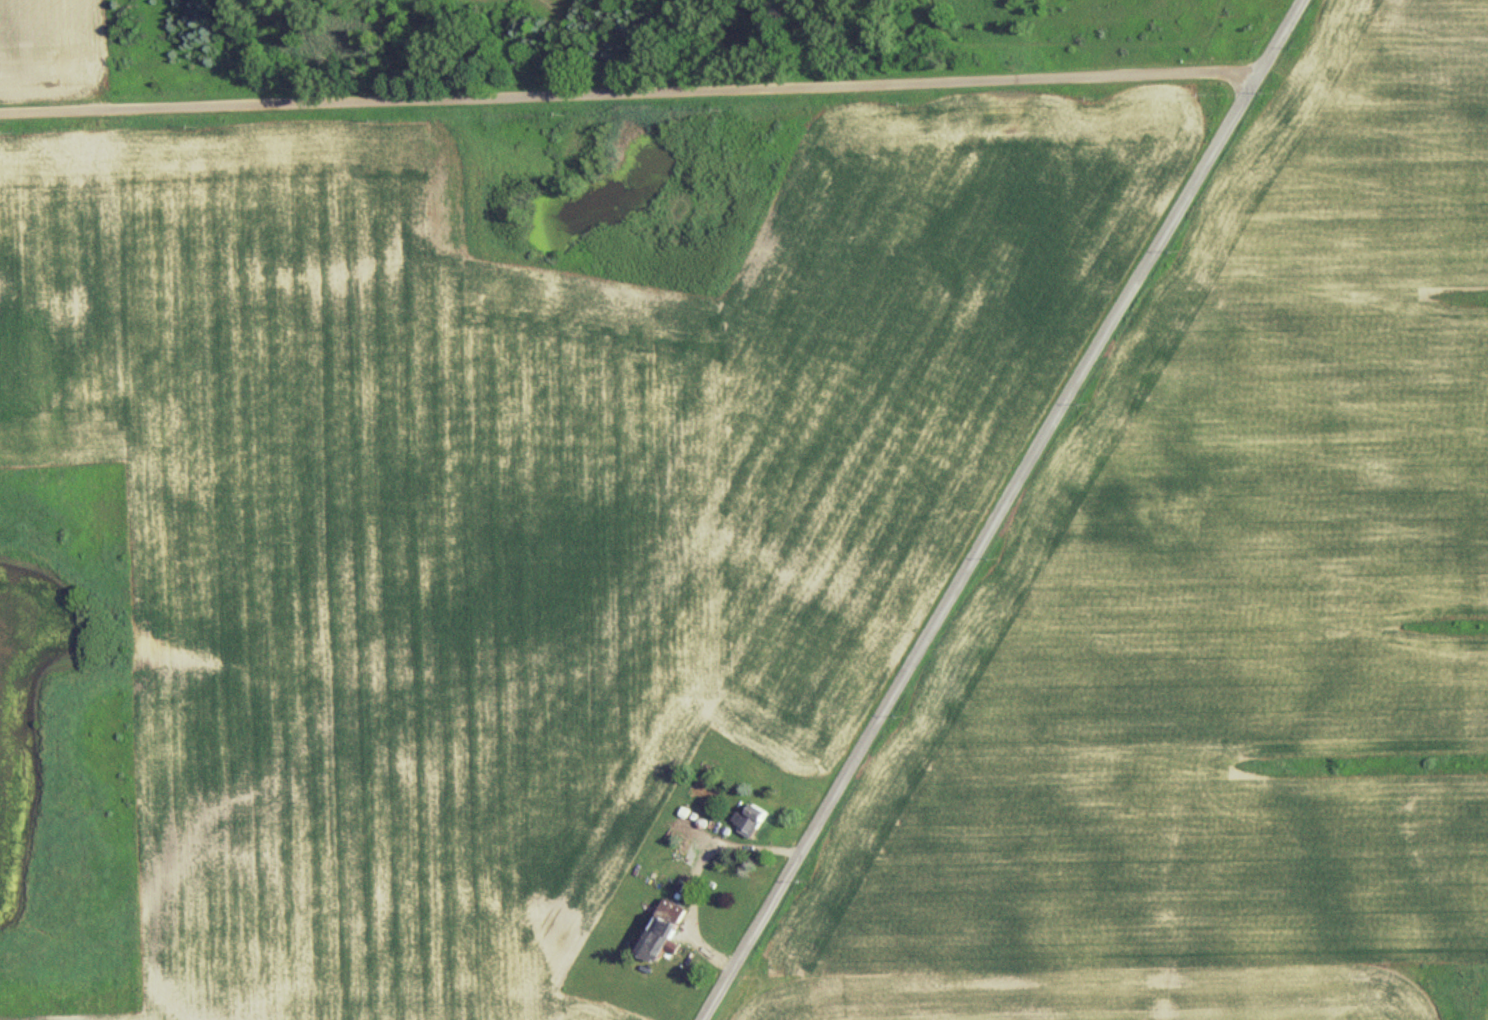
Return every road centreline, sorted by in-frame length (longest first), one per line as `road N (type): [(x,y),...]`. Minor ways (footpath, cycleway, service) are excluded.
road 1 (residential): [(0,113),(1251,71)]
road 2 (residential): [(696,1019),(1293,0)]

